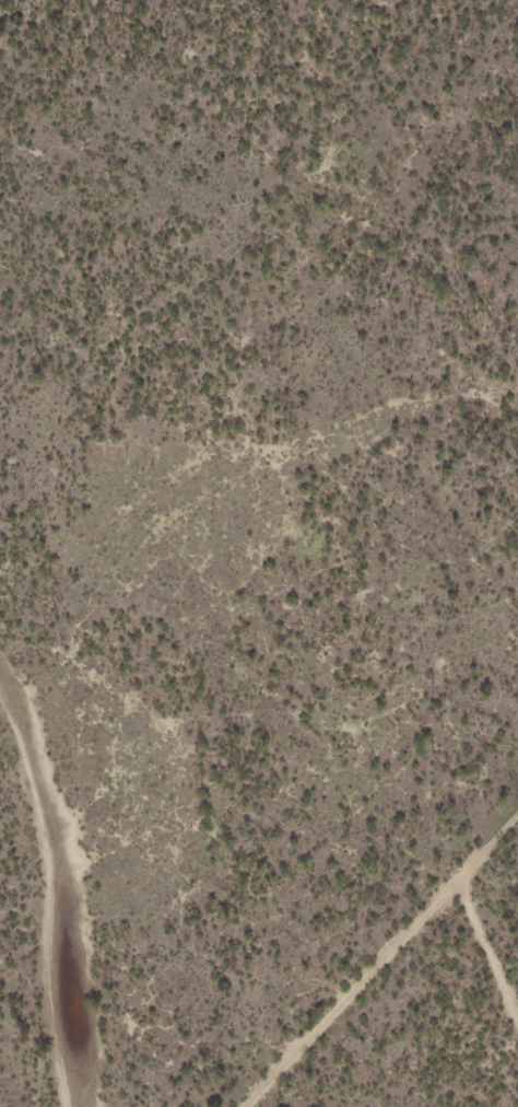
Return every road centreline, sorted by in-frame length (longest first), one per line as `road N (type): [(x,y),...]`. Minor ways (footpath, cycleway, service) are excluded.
road 1 (residential): [(313,1106),(411,1025),(449,970),(482,954),(517,860)]

